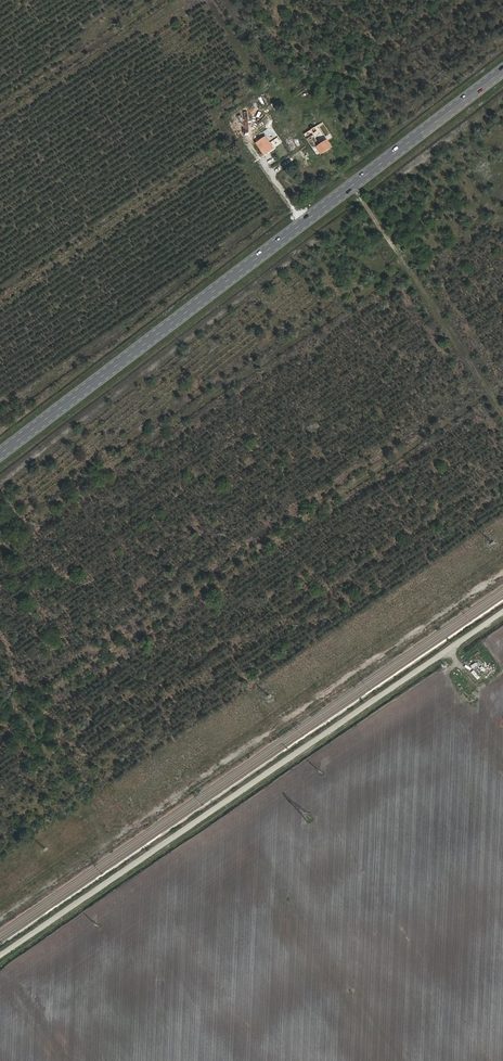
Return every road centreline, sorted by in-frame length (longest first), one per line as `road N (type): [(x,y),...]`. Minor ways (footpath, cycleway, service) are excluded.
road 1 (primary): [(502,73),(0,456)]
road 2 (track): [(0,958),(502,612)]
road 3 (track): [(354,186),(502,411)]
road 4 (track): [(0,680),(109,843)]

